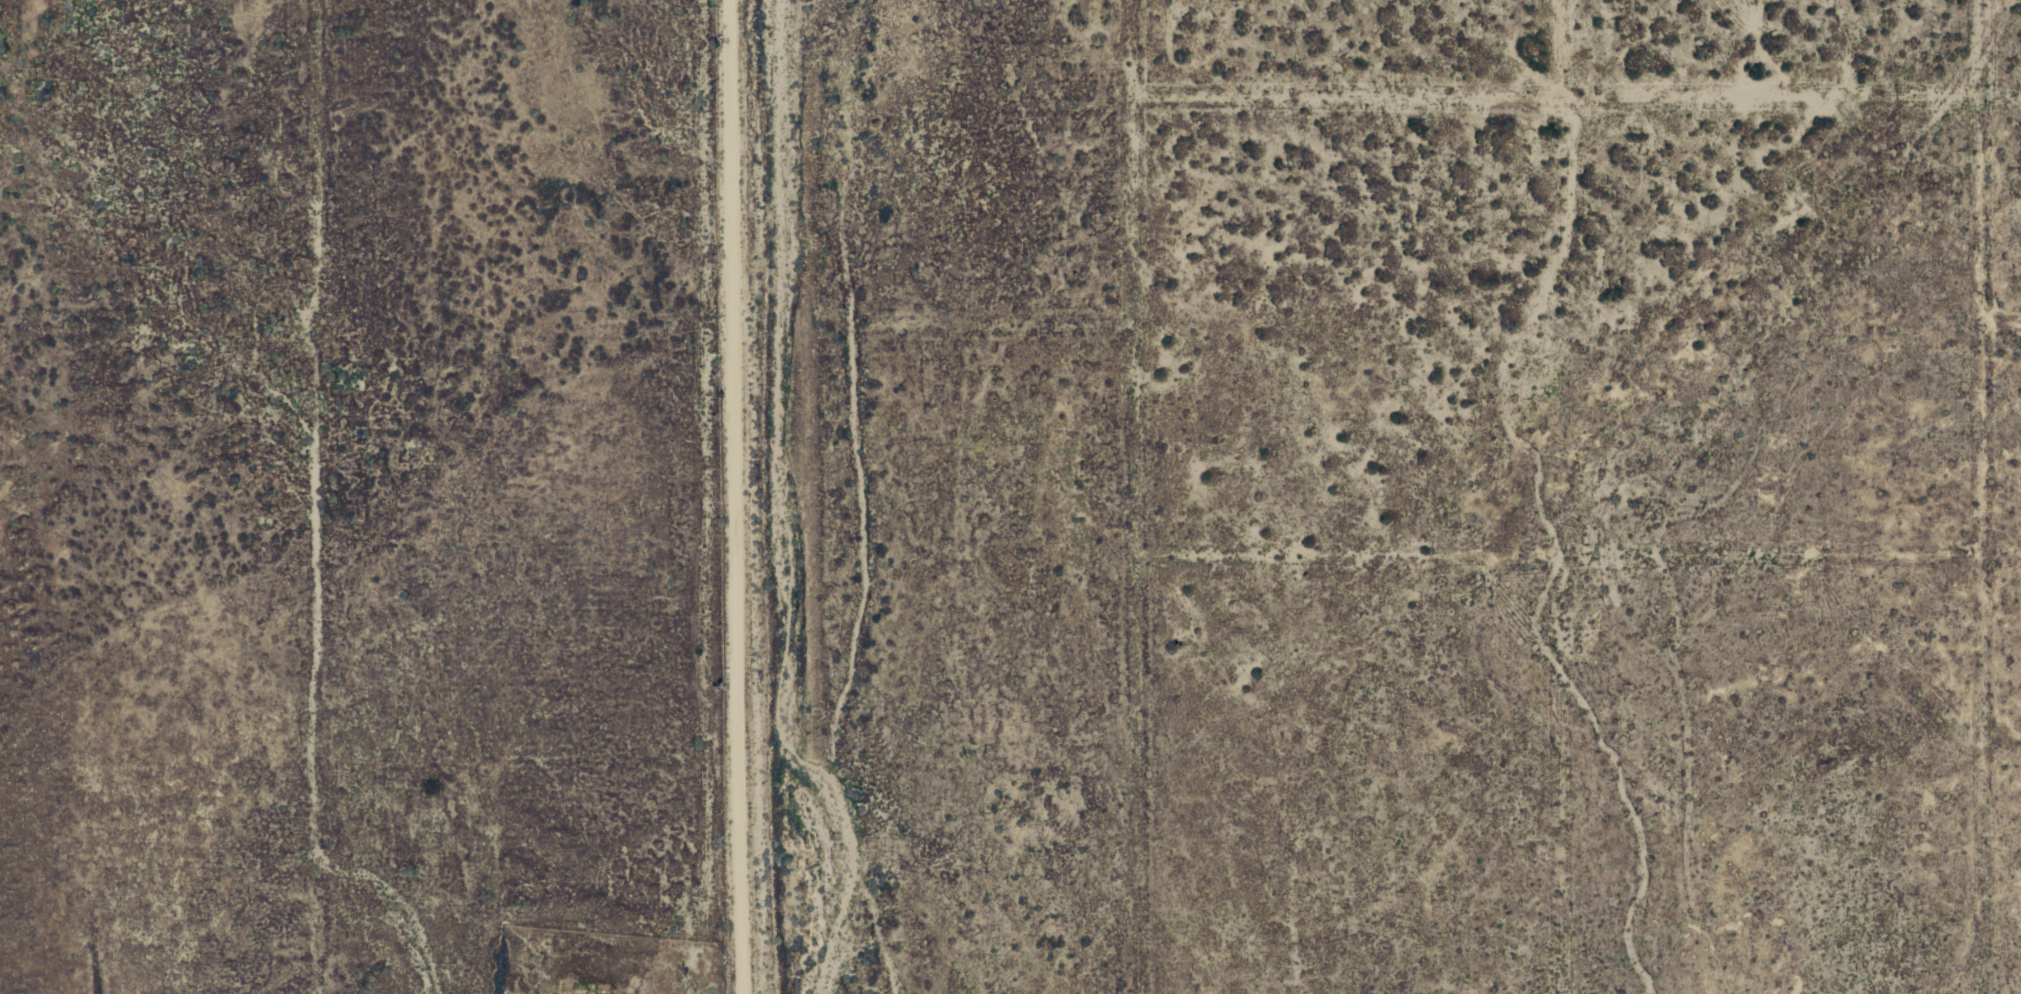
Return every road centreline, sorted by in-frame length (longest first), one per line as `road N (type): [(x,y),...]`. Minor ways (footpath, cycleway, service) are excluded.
road 1 (residential): [(729,0),(735,993)]

